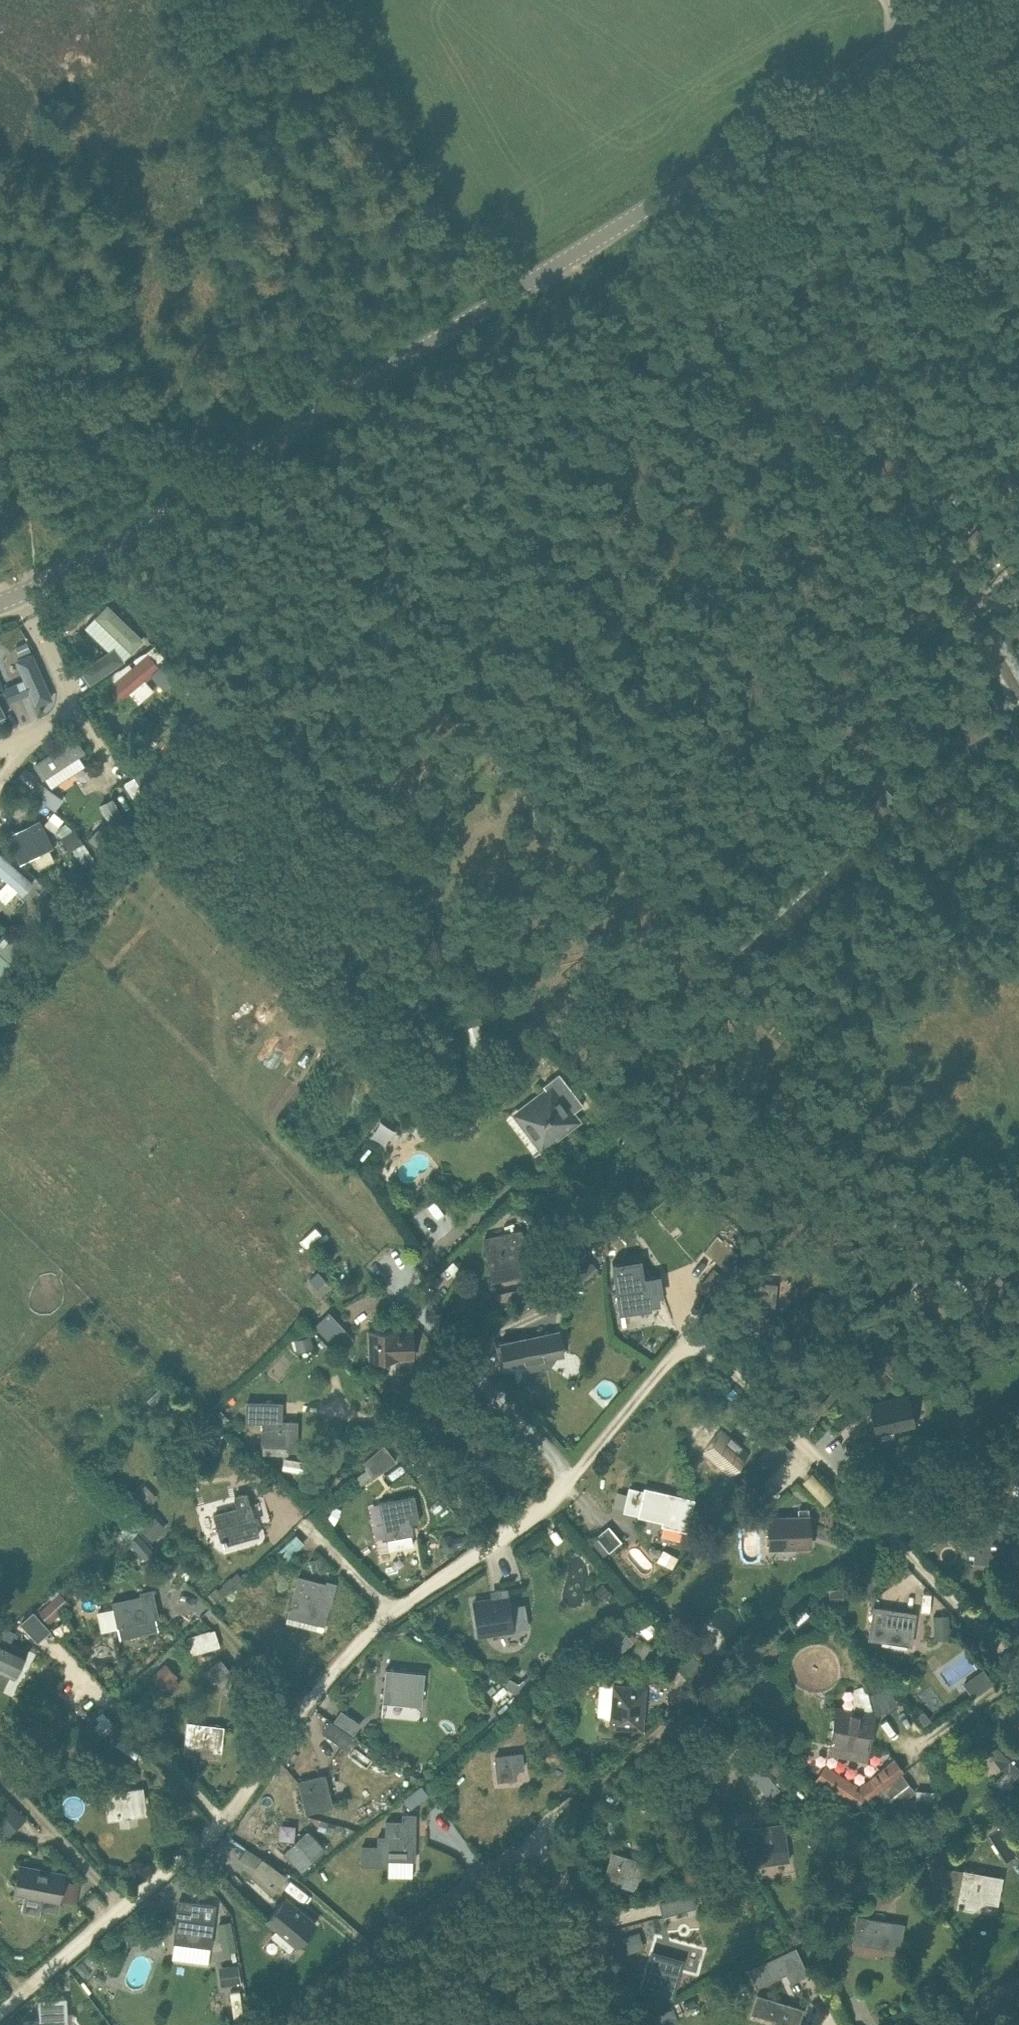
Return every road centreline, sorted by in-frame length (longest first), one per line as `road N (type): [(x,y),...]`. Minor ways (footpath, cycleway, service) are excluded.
road 1 (residential): [(1018,1664),(693,1334),(559,1492),(360,1639),(286,1721),(220,1820),(0,2011)]
road 2 (unclassified): [(0,601),(180,503),(928,18)]
road 3 (unclassified): [(284,2024),(512,1860),(540,1868),(567,1889),(631,2024)]

